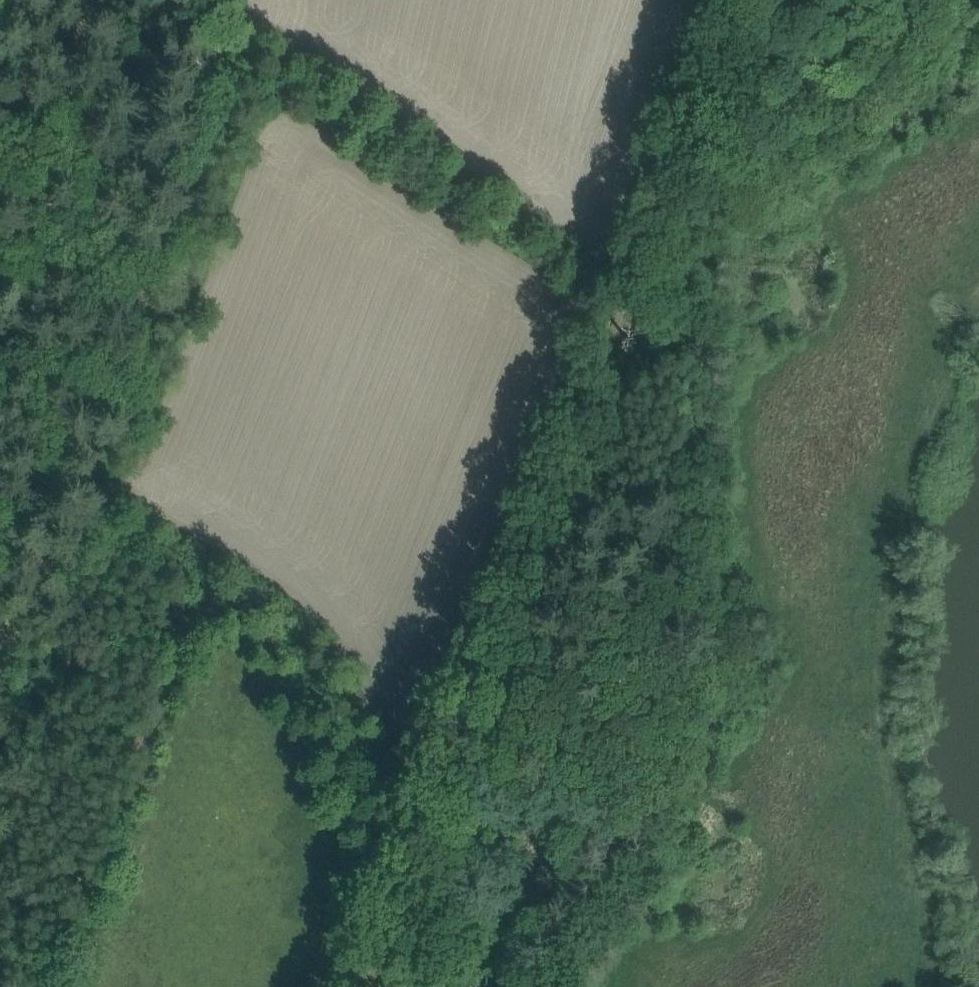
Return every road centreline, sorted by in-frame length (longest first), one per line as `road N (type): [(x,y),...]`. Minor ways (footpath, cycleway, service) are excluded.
road 1 (track): [(368,986),(759,0)]

